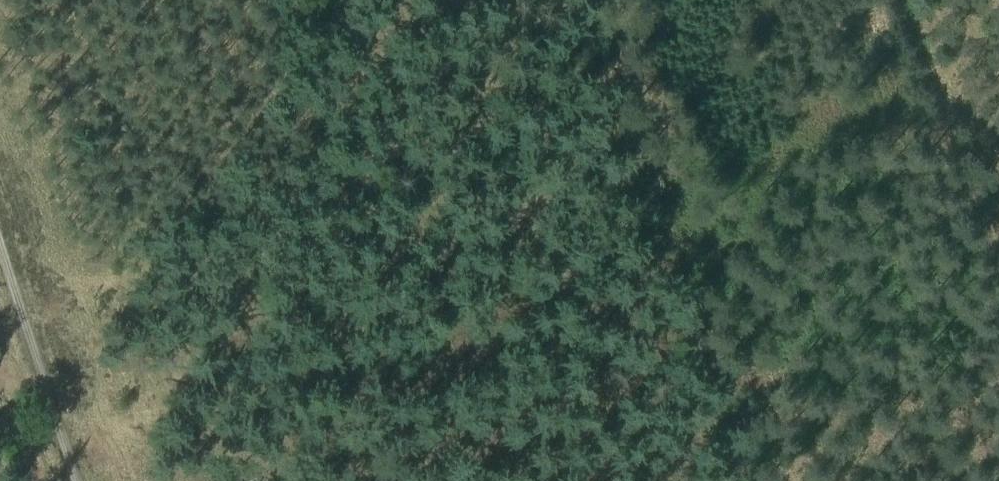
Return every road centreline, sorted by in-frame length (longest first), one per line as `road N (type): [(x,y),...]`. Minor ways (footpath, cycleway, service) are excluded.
road 1 (track): [(998,295),(908,0)]
road 2 (track): [(78,480),(0,234)]

